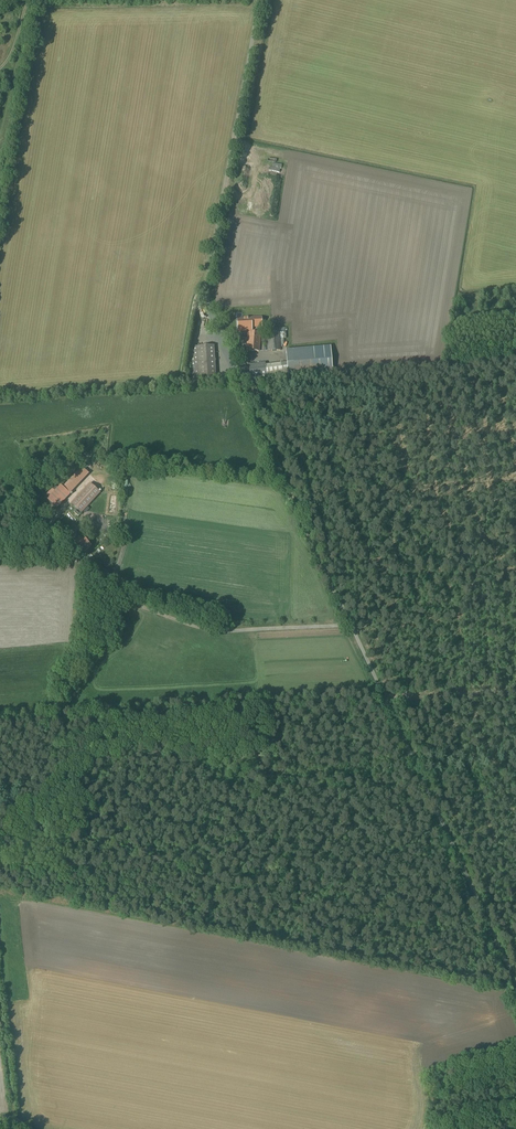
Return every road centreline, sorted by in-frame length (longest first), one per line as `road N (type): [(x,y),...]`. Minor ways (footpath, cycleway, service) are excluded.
road 1 (track): [(0,723),(385,699)]
road 2 (unclassified): [(385,699),(515,985)]
road 3 (unclassified): [(206,287),(259,0)]
road 4 (track): [(0,840),(71,671),(96,642),(117,592)]

